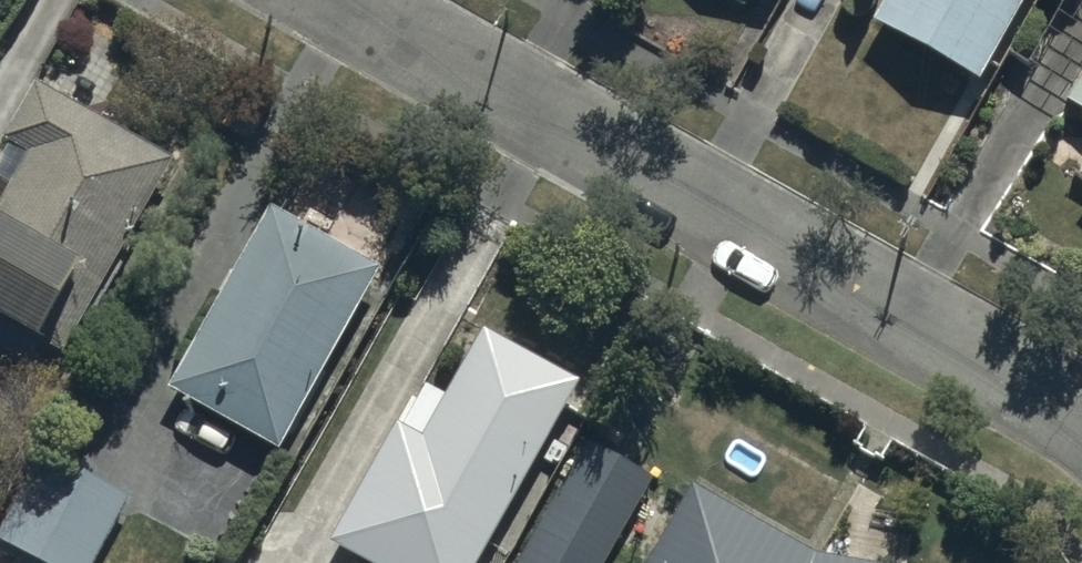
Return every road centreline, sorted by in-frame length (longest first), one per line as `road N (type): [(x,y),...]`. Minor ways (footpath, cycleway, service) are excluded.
road 1 (residential): [(337,0),(1081,419)]

